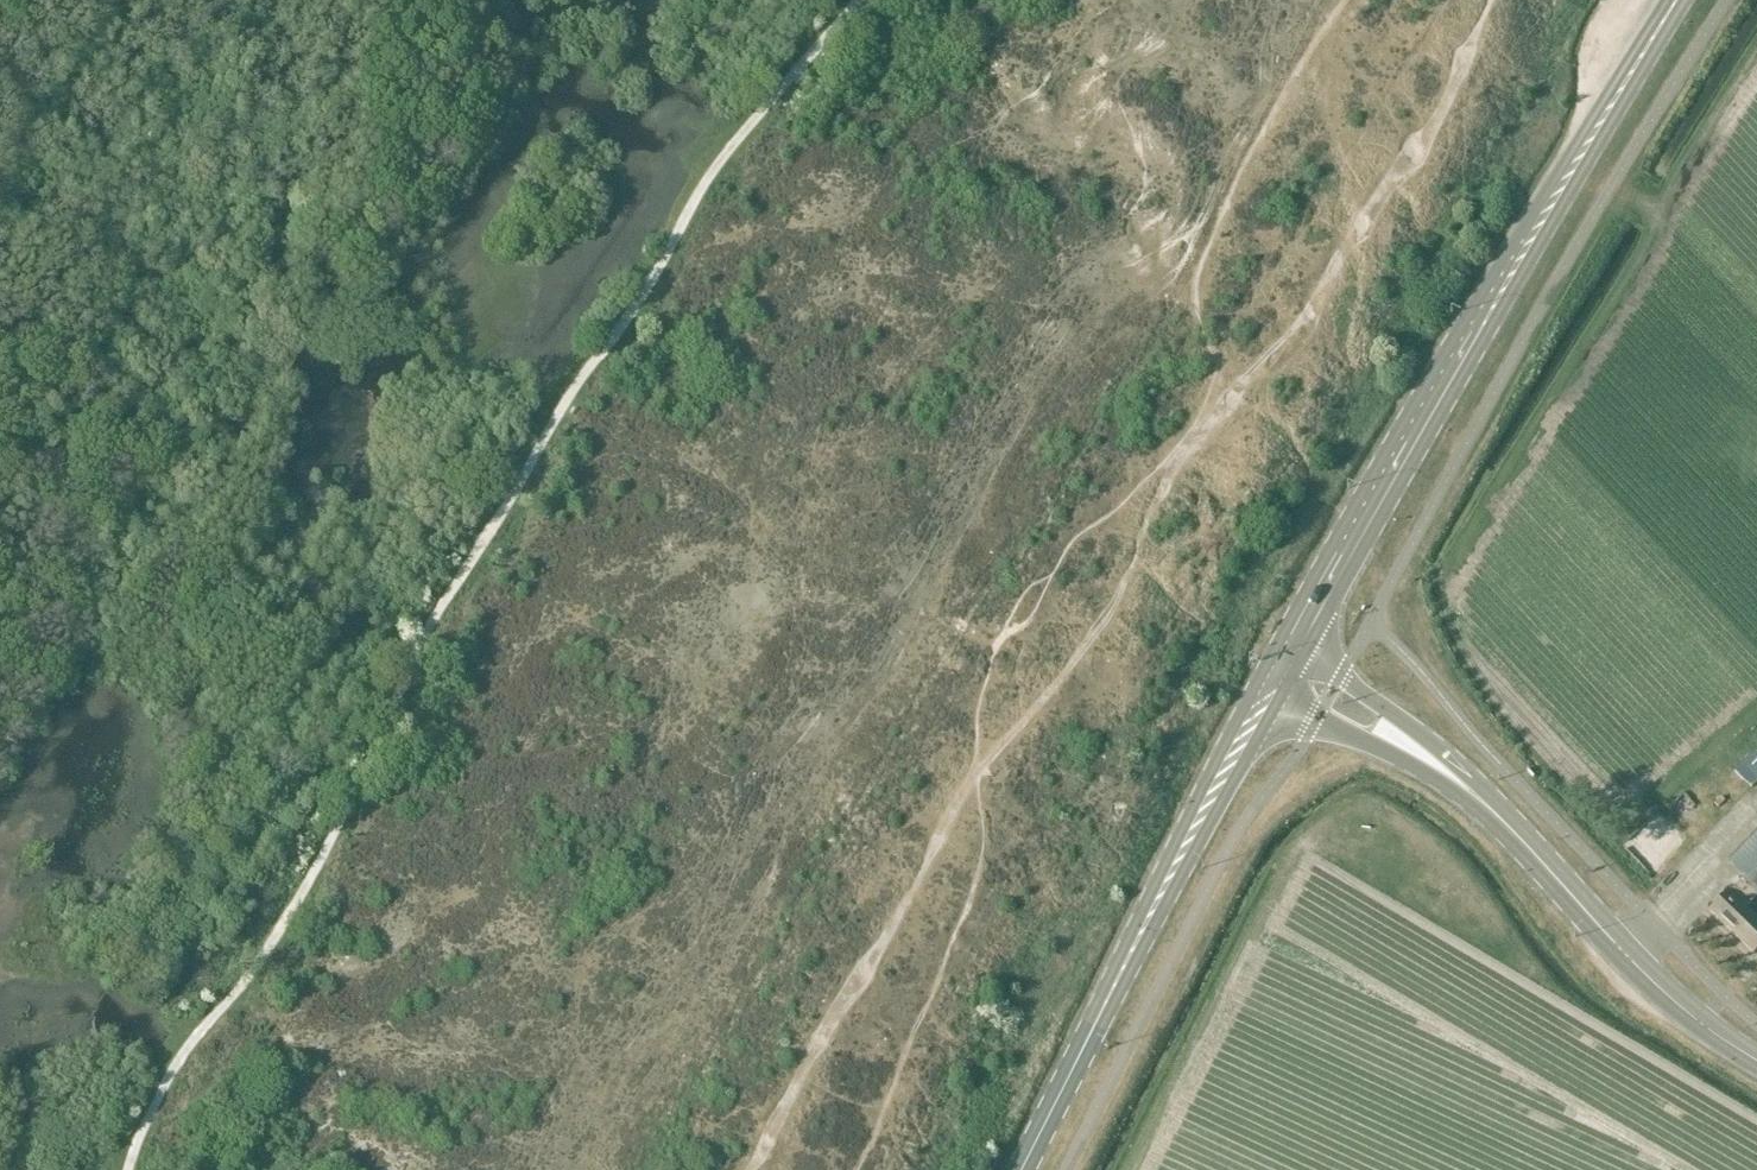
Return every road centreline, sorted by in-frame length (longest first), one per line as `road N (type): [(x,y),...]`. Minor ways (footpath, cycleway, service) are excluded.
road 1 (secondary): [(1276,670),(1402,444),(1679,0)]
road 2 (secondary): [(1756,1062),(1643,970),(1454,767),(1276,670)]
road 3 (secondary): [(1023,1169),(1276,670)]

